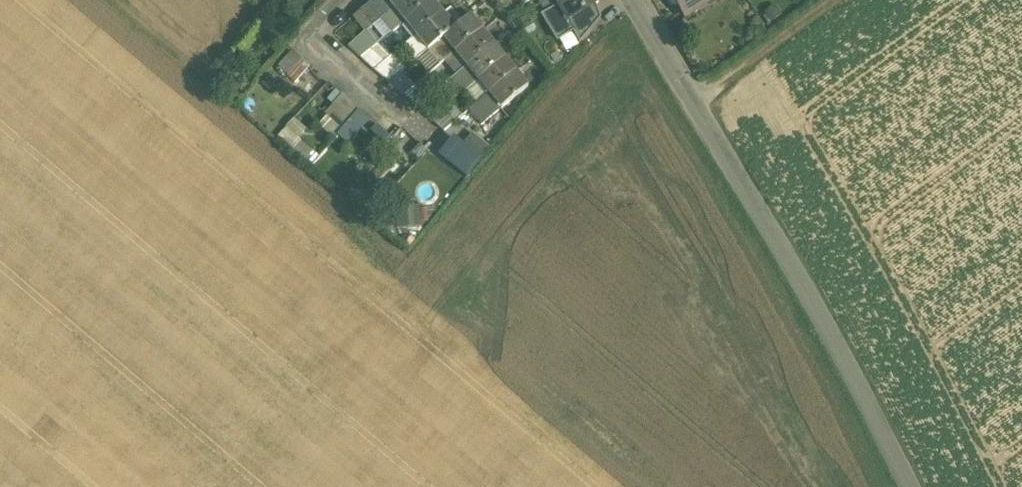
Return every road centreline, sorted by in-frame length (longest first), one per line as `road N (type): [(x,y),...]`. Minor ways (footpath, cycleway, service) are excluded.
road 1 (tertiary): [(633,0),(903,486)]
road 2 (residential): [(338,0),(317,21),(317,45),(437,141)]
road 3 (track): [(694,101),(833,0)]

